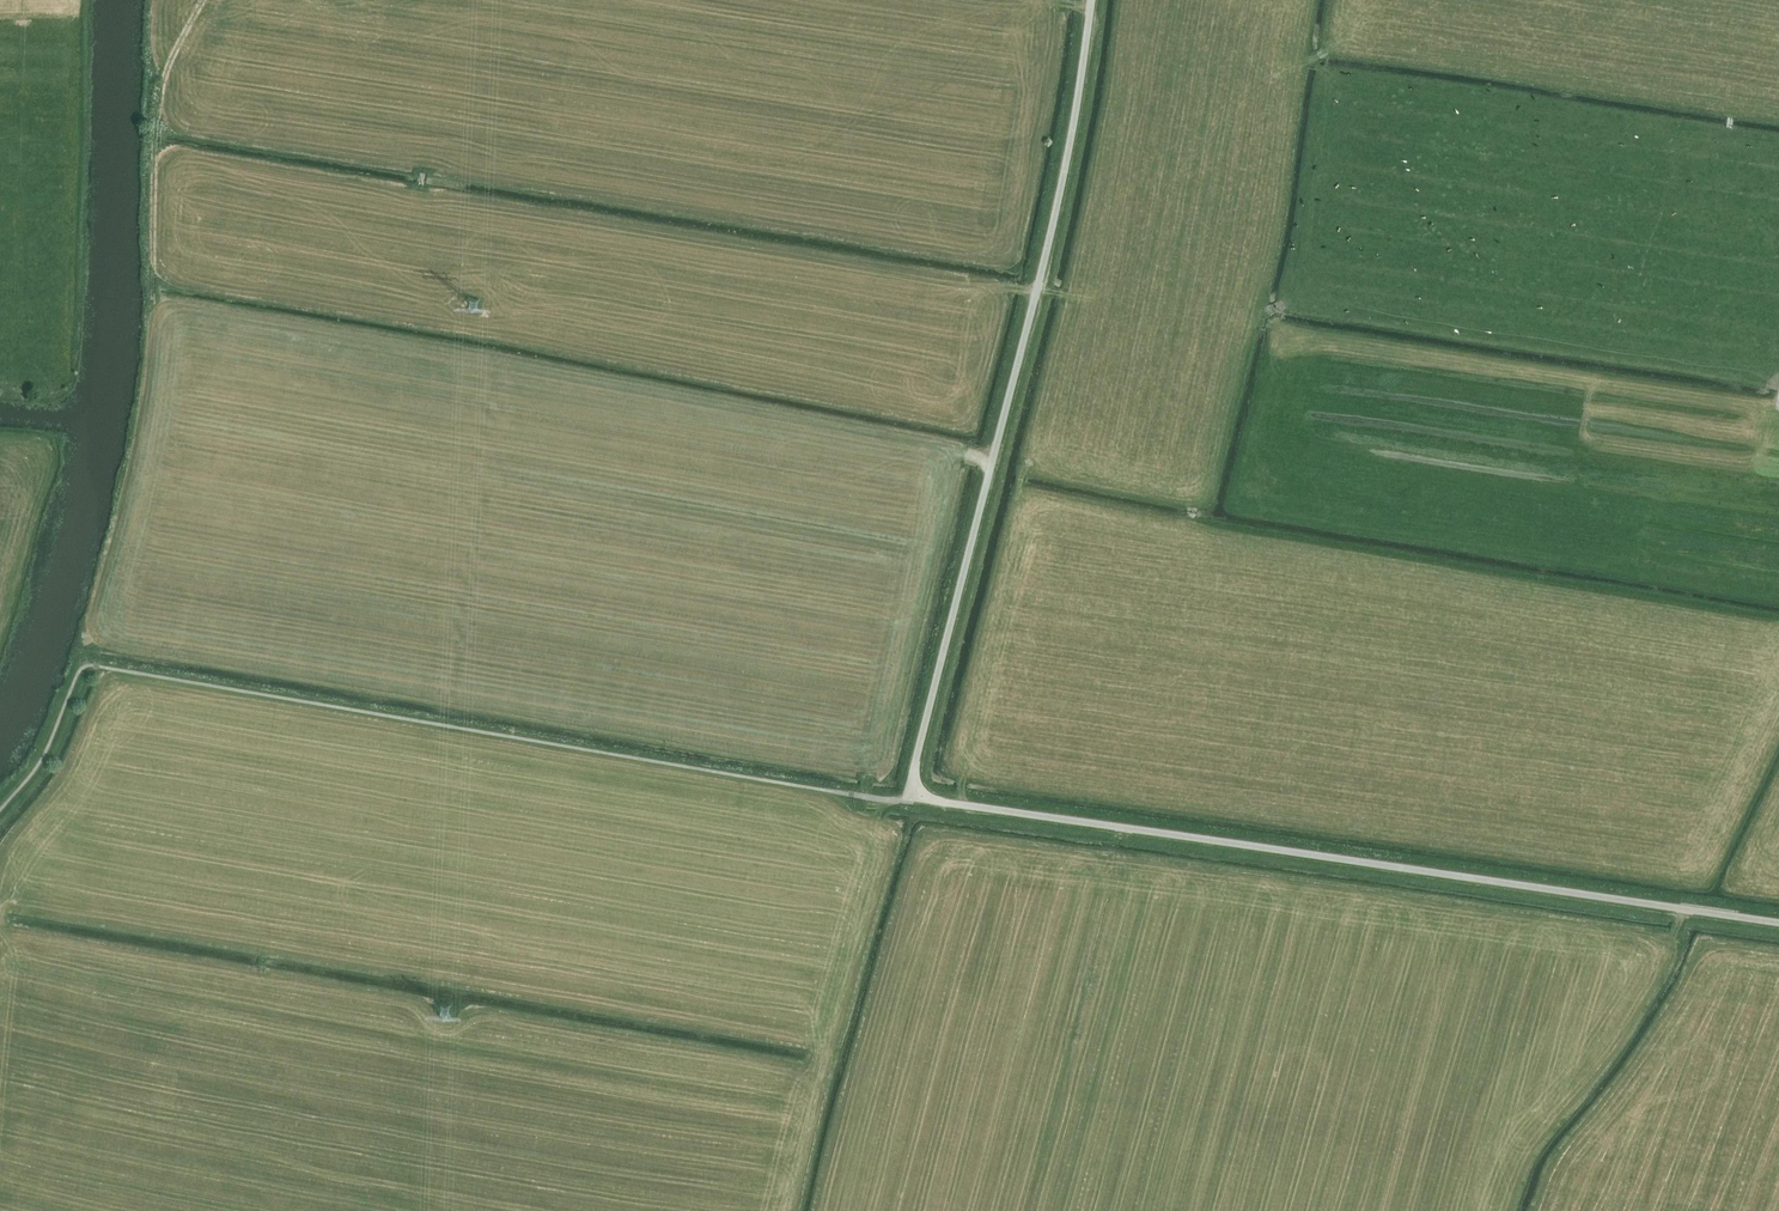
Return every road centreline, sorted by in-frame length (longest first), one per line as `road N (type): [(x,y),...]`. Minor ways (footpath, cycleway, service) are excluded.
road 1 (unclassified): [(1778,923),(906,797),(1065,168),(1092,0)]
road 2 (track): [(202,0),(162,82),(152,303)]

